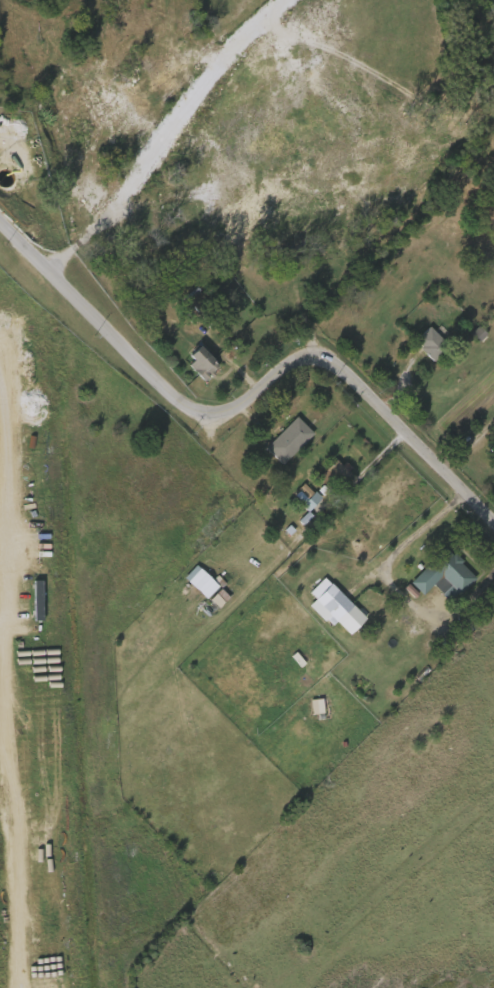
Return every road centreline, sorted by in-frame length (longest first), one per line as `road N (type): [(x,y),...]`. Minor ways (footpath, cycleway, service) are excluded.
road 1 (tertiary): [(0,221),(193,409),(235,408),(296,360),(340,365),(493,521)]

